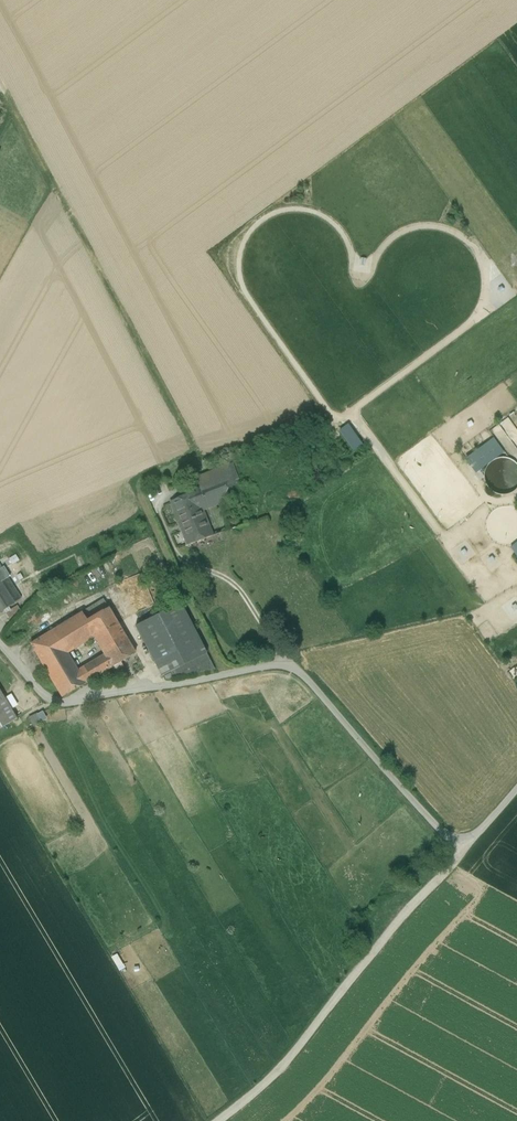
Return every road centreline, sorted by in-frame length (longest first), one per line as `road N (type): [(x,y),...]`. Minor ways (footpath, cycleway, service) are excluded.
road 1 (track): [(462,850),(293,665),(268,659),(72,703),(53,699),(0,645)]
road 2 (track): [(209,1120),(289,1052),(516,779)]

